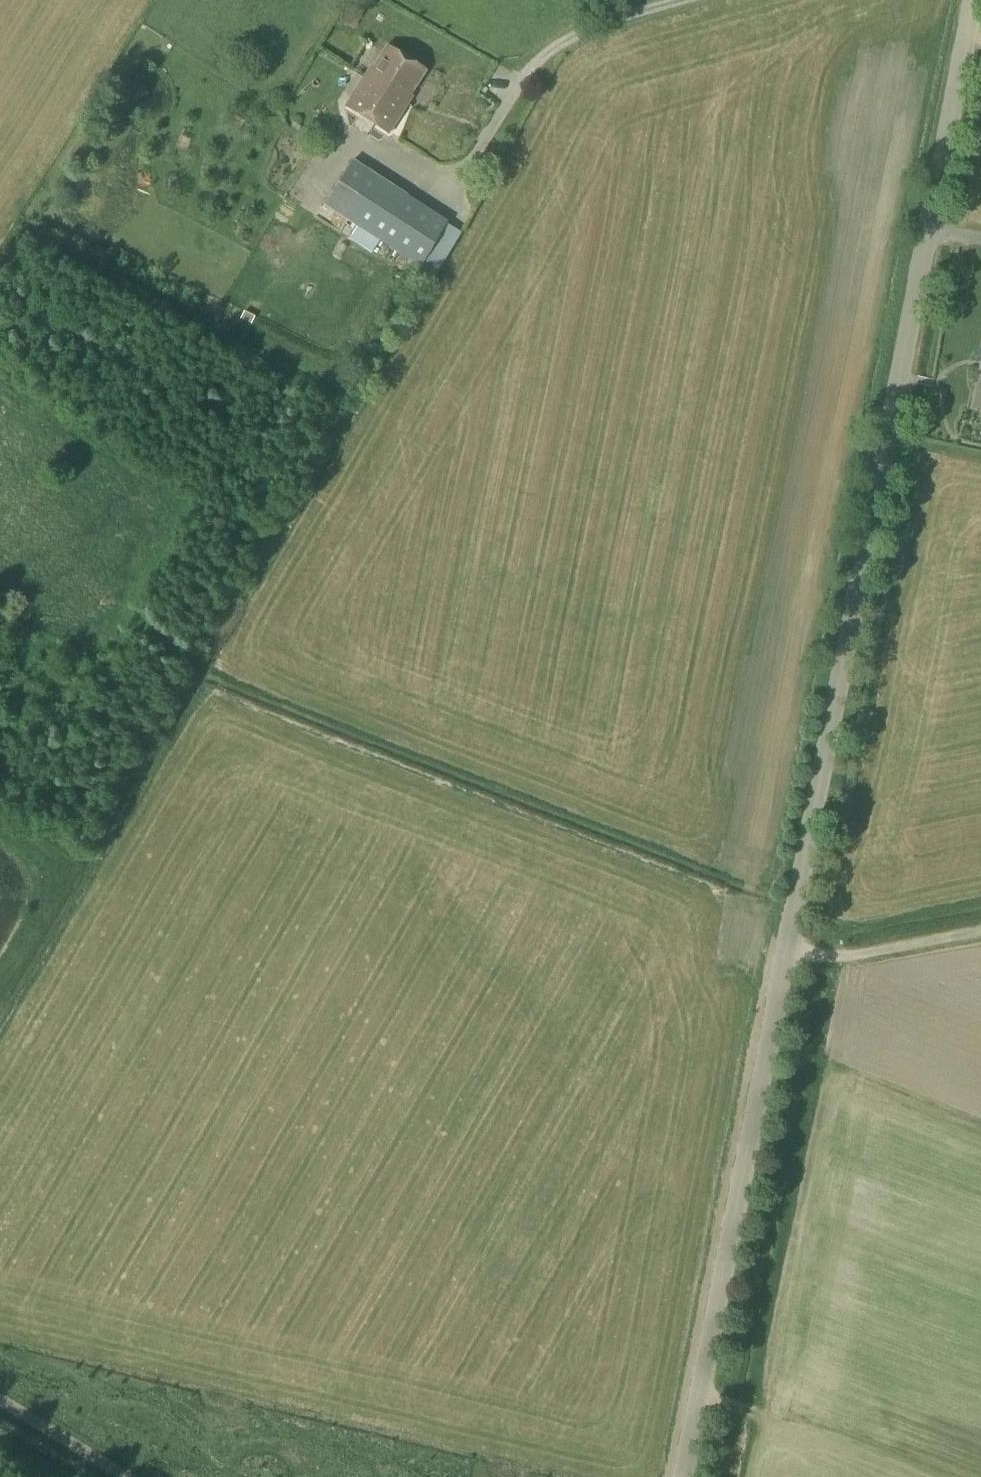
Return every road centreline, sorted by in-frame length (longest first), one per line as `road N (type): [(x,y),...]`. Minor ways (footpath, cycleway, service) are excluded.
road 1 (tertiary): [(683,1476),(975,0)]

